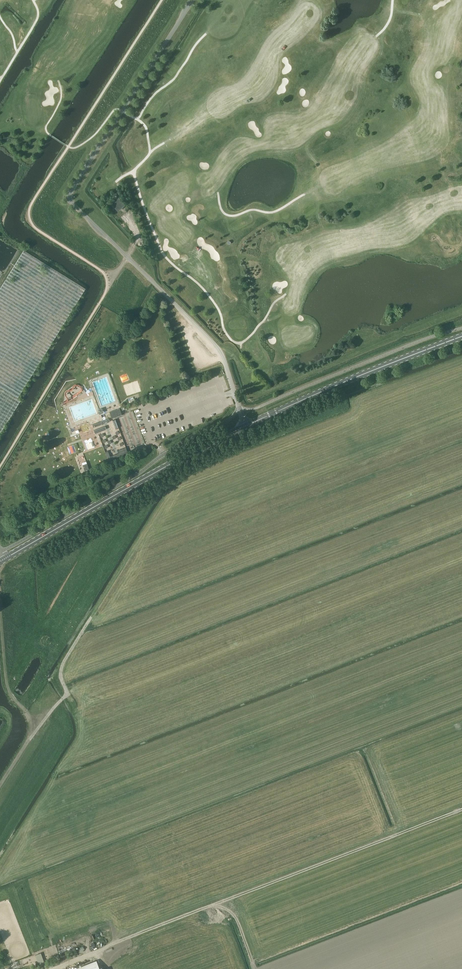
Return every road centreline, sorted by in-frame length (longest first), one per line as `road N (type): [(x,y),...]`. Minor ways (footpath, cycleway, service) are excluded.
road 1 (track): [(0,469),(113,279),(36,229),(30,208),(161,0)]
road 2 (unclassified): [(193,0),(70,195),(217,346),(247,426)]
road 3 (track): [(96,951),(461,809)]
road 4 (secondary): [(5,558),(247,426)]
road 5 (secondary): [(247,426),(461,335)]
road 6 (track): [(40,726),(68,694),(62,666),(92,617)]

